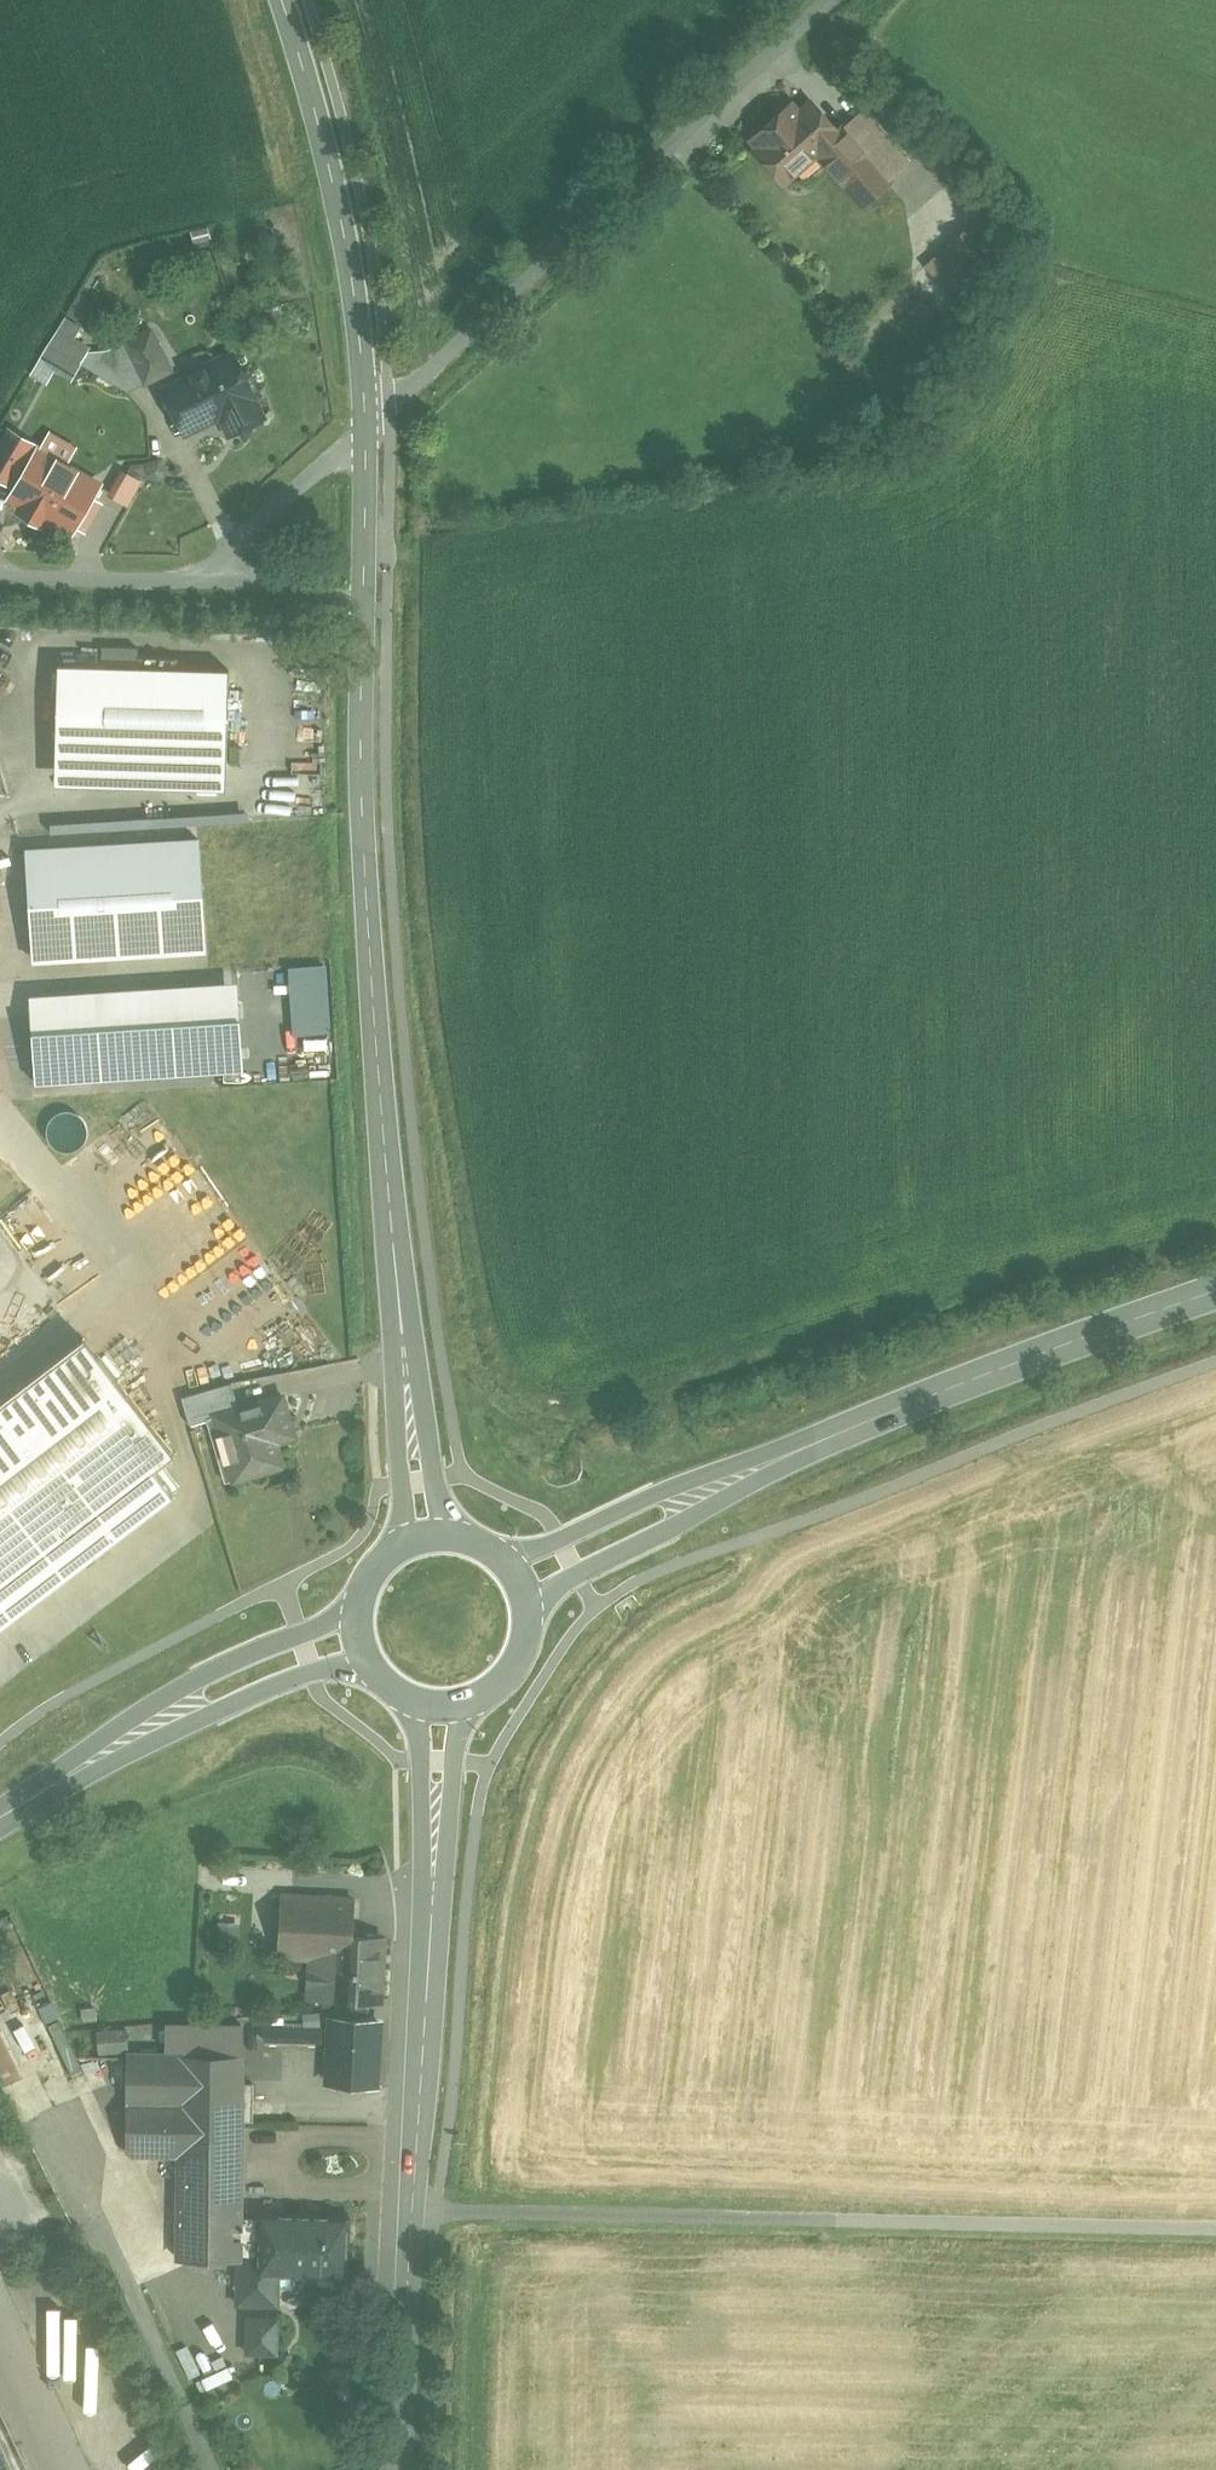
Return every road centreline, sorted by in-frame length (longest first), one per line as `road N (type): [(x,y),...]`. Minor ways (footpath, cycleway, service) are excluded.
road 1 (secondary): [(405,1363),(369,866),(362,600)]
road 2 (unclassified): [(369,429),(829,0)]
road 3 (tertiary): [(405,2469),(408,2212),(434,1842)]
road 4 (primary): [(681,1500),(937,1388),(1215,1298)]
road 5 (secondary): [(369,429),(339,196),(283,0)]
road 6 (primary): [(353,1612),(234,1660),(126,1735)]
road 7 (primary): [(126,1735),(312,1672),(366,1664)]
road 8 (unclassified): [(182,578),(369,429)]
road 9 (primary): [(681,1500),(503,1552)]
road 10 (unclassified): [(0,573),(182,578)]
road 11 (primary): [(530,1600),(616,1554),(681,1500)]
road 12 (unclassified): [(182,578),(362,600)]
road 13 (secondary): [(405,1363),(397,1541)]
road 14 (secondary): [(462,1531),(441,1489),(405,1363)]
road 15 (secondary): [(362,600),(369,429)]
road 16 (primary): [(0,1810),(126,1735)]
road 17 (tertiary): [(409,1701),(434,1842)]
road 18 (tertiary): [(434,1842),(465,1704)]
road 19 (primary): [(465,1704),(490,1694),(525,1653),(530,1600)]

